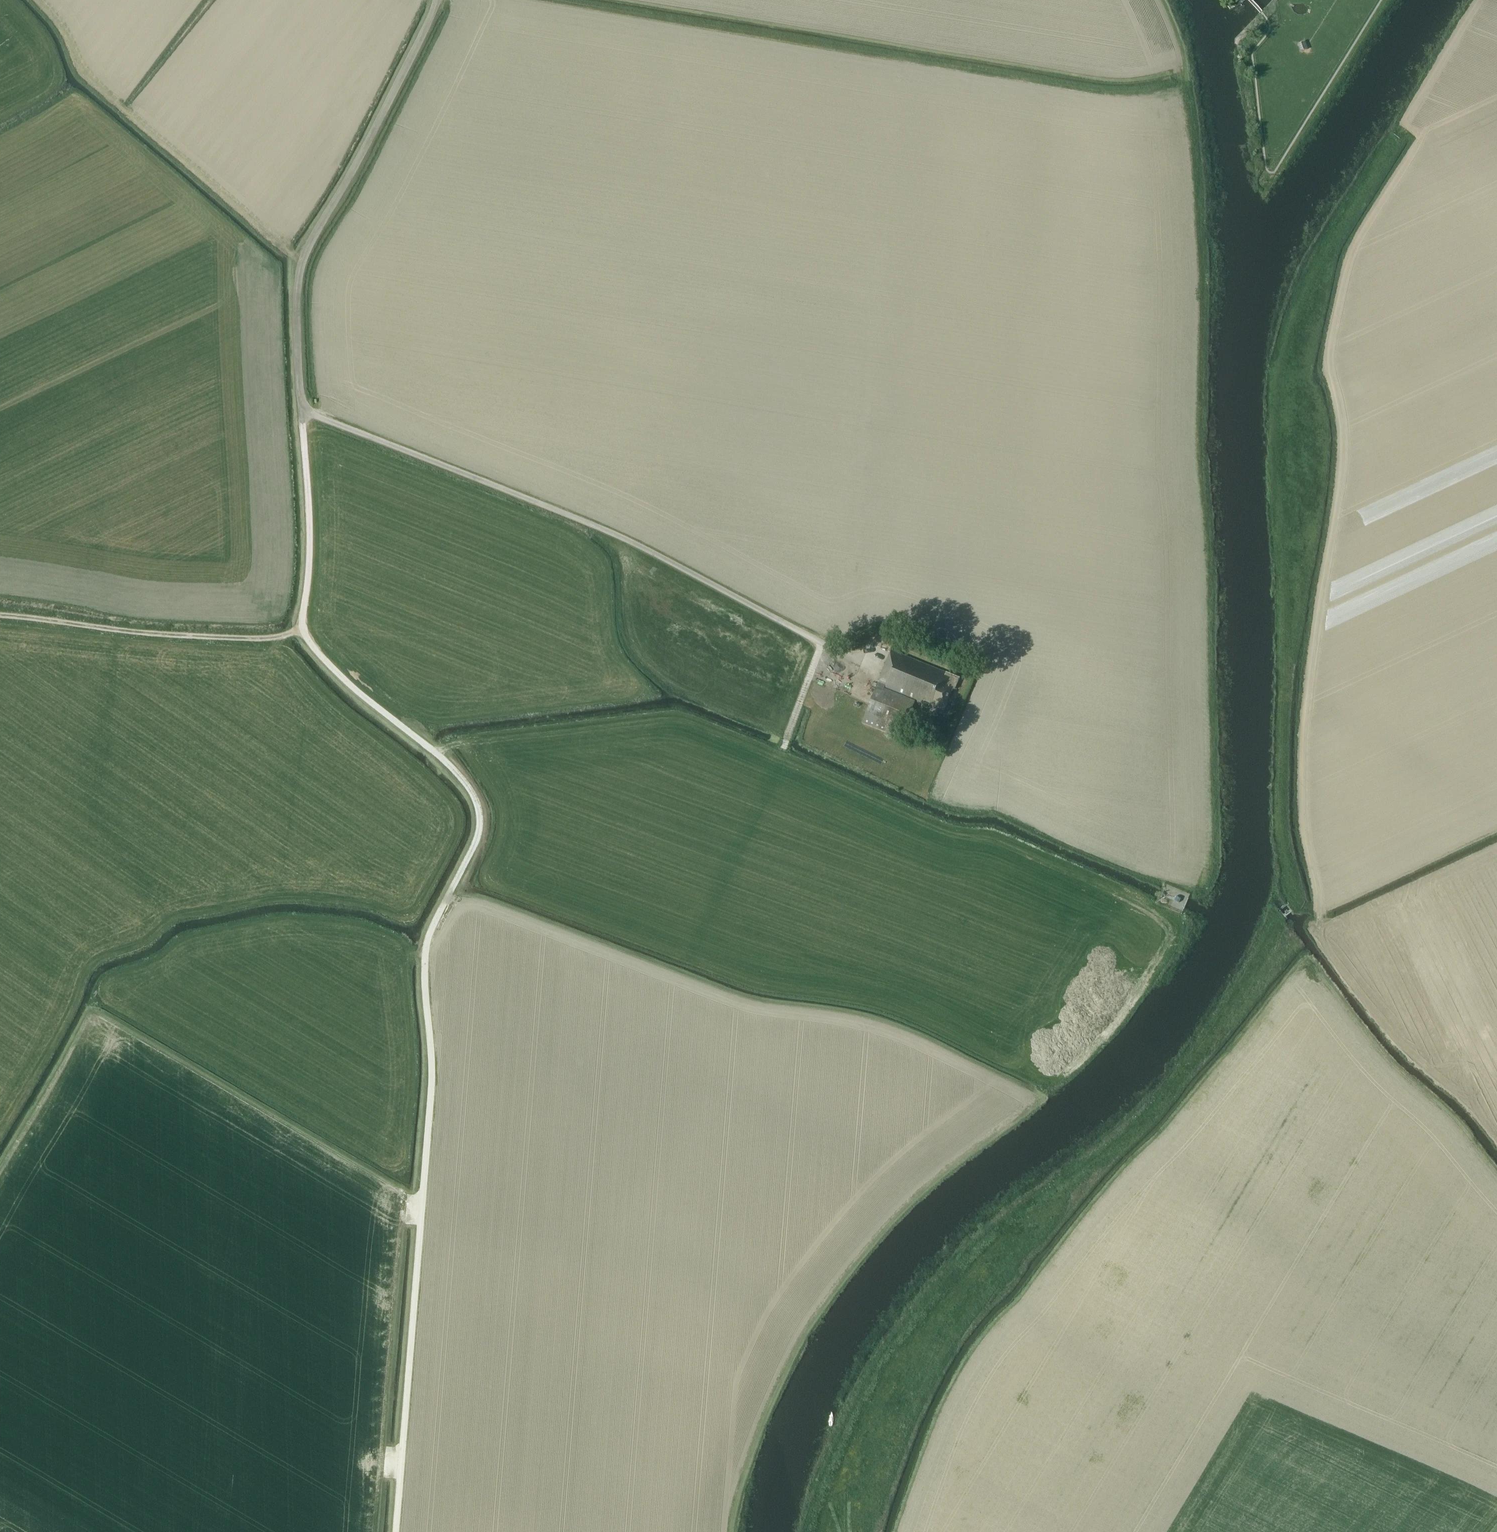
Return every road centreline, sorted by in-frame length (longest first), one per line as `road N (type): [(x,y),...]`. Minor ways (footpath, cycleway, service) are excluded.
road 1 (track): [(302,410),(306,636),(350,685),(446,761),(480,814),(477,838),(426,950),(432,1082),(396,1531)]
road 2 (track): [(437,0),(302,262),(302,410)]
road 3 (track): [(303,628),(221,637),(0,614)]

